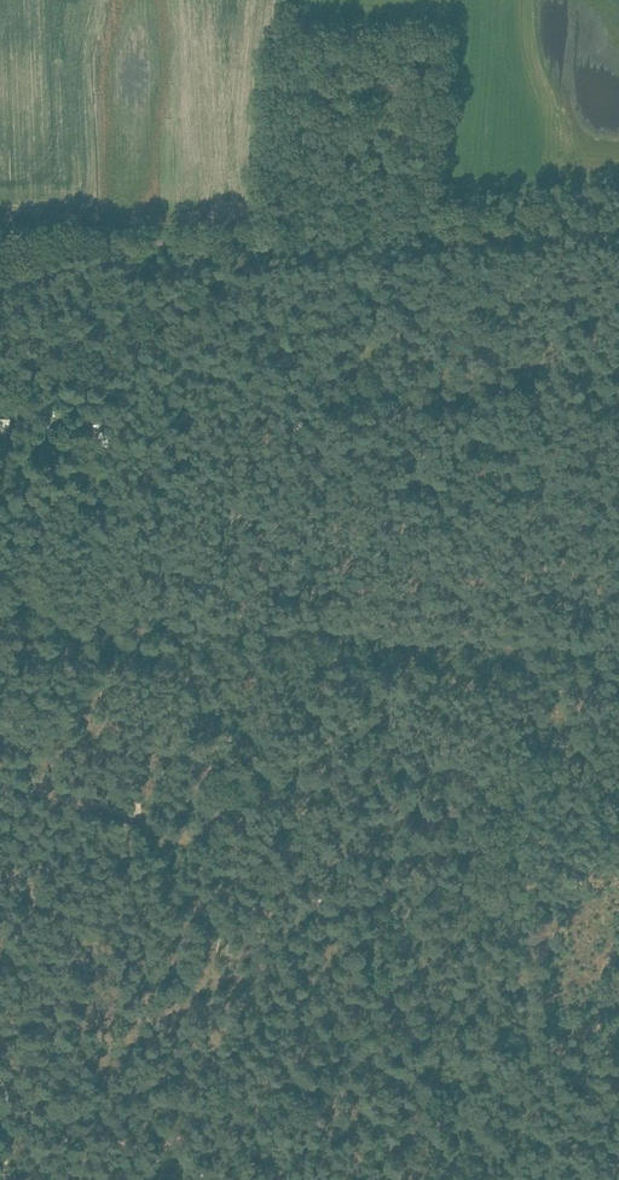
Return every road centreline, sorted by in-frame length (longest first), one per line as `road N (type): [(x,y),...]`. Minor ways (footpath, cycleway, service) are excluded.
road 1 (track): [(618,209),(140,243)]
road 2 (track): [(140,243),(0,246)]

